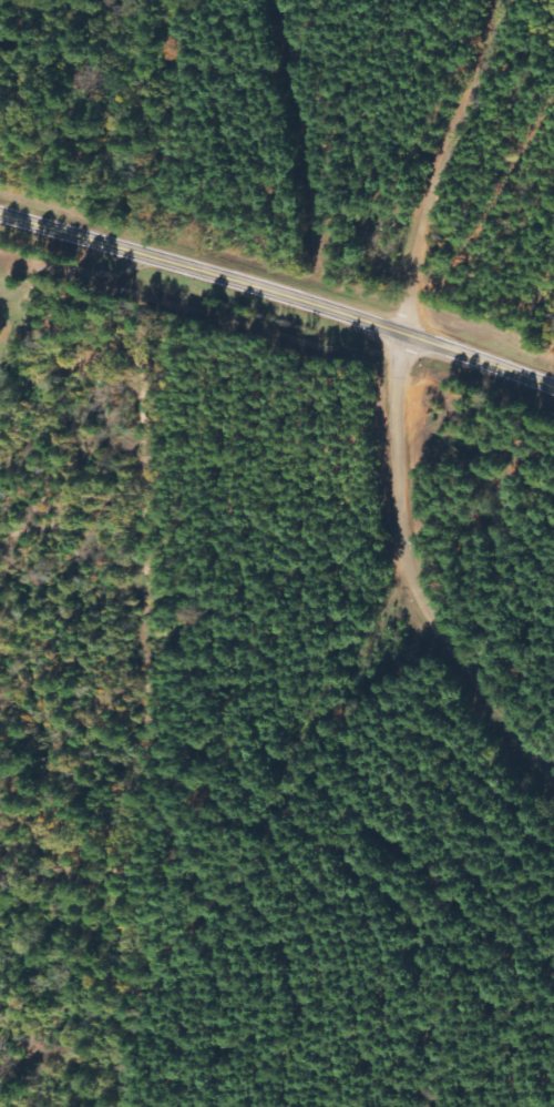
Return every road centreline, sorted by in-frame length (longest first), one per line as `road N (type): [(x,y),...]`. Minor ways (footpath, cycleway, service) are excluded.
road 1 (residential): [(553,881),(381,963),(256,1001),(83,953),(0,995)]
road 2 (tertiary): [(553,394),(413,341),(0,218)]
road 3 (residential): [(553,783),(490,707),(411,566),(402,428),(413,341)]
road 4 (residential): [(413,341),(435,202),(500,0)]

